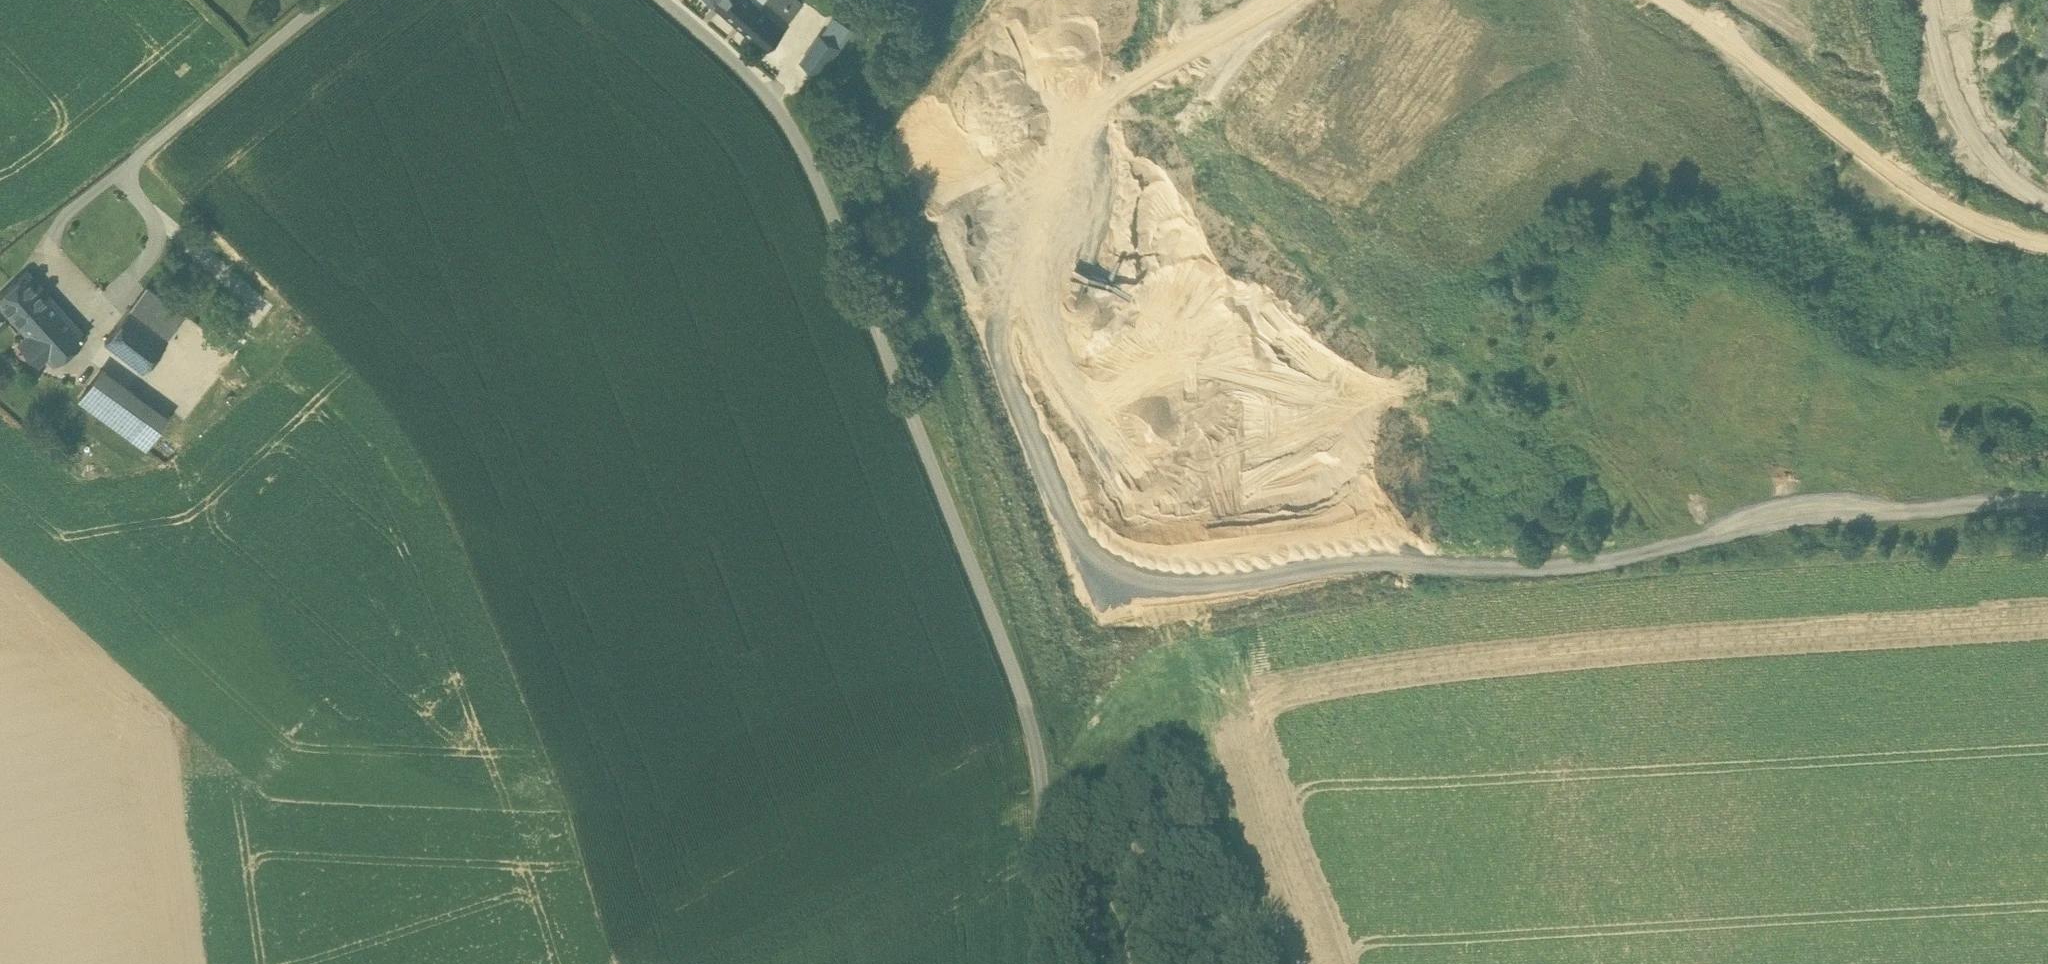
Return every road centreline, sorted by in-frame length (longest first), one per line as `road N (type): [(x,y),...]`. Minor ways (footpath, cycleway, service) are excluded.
road 1 (unclassified): [(660,0),(769,94),(798,139),(1039,754),(1049,963)]
road 2 (track): [(1100,831),(1093,898),(1112,963)]

